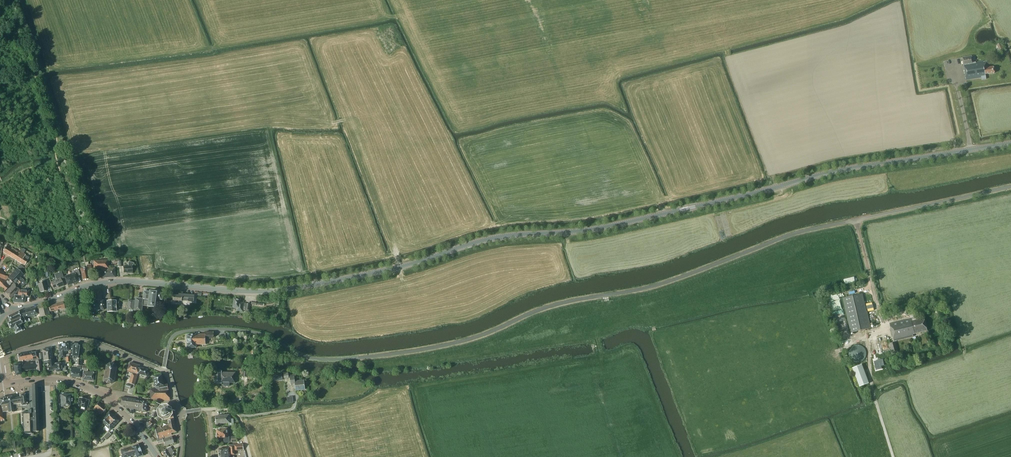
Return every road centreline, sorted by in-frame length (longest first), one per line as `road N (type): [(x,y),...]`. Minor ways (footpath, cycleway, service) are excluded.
road 1 (secondary): [(6,309),(94,283),(256,292),(312,285),(490,238),(589,230),(839,170),(1010,143)]
road 2 (unclassified): [(163,372),(176,334),(251,332),(325,360),(422,349),(562,303),(649,287),(794,234),(1010,186)]
road 3 (unclassified): [(163,372),(73,341),(0,361)]

